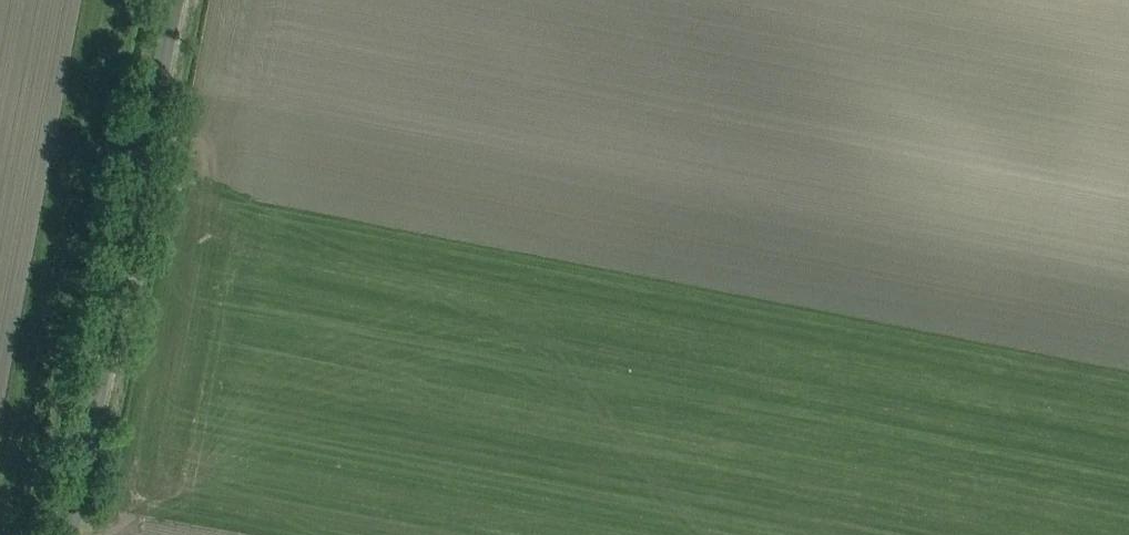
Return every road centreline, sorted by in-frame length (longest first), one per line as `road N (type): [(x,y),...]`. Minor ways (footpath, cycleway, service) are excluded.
road 1 (unclassified): [(70,534),(175,0)]

